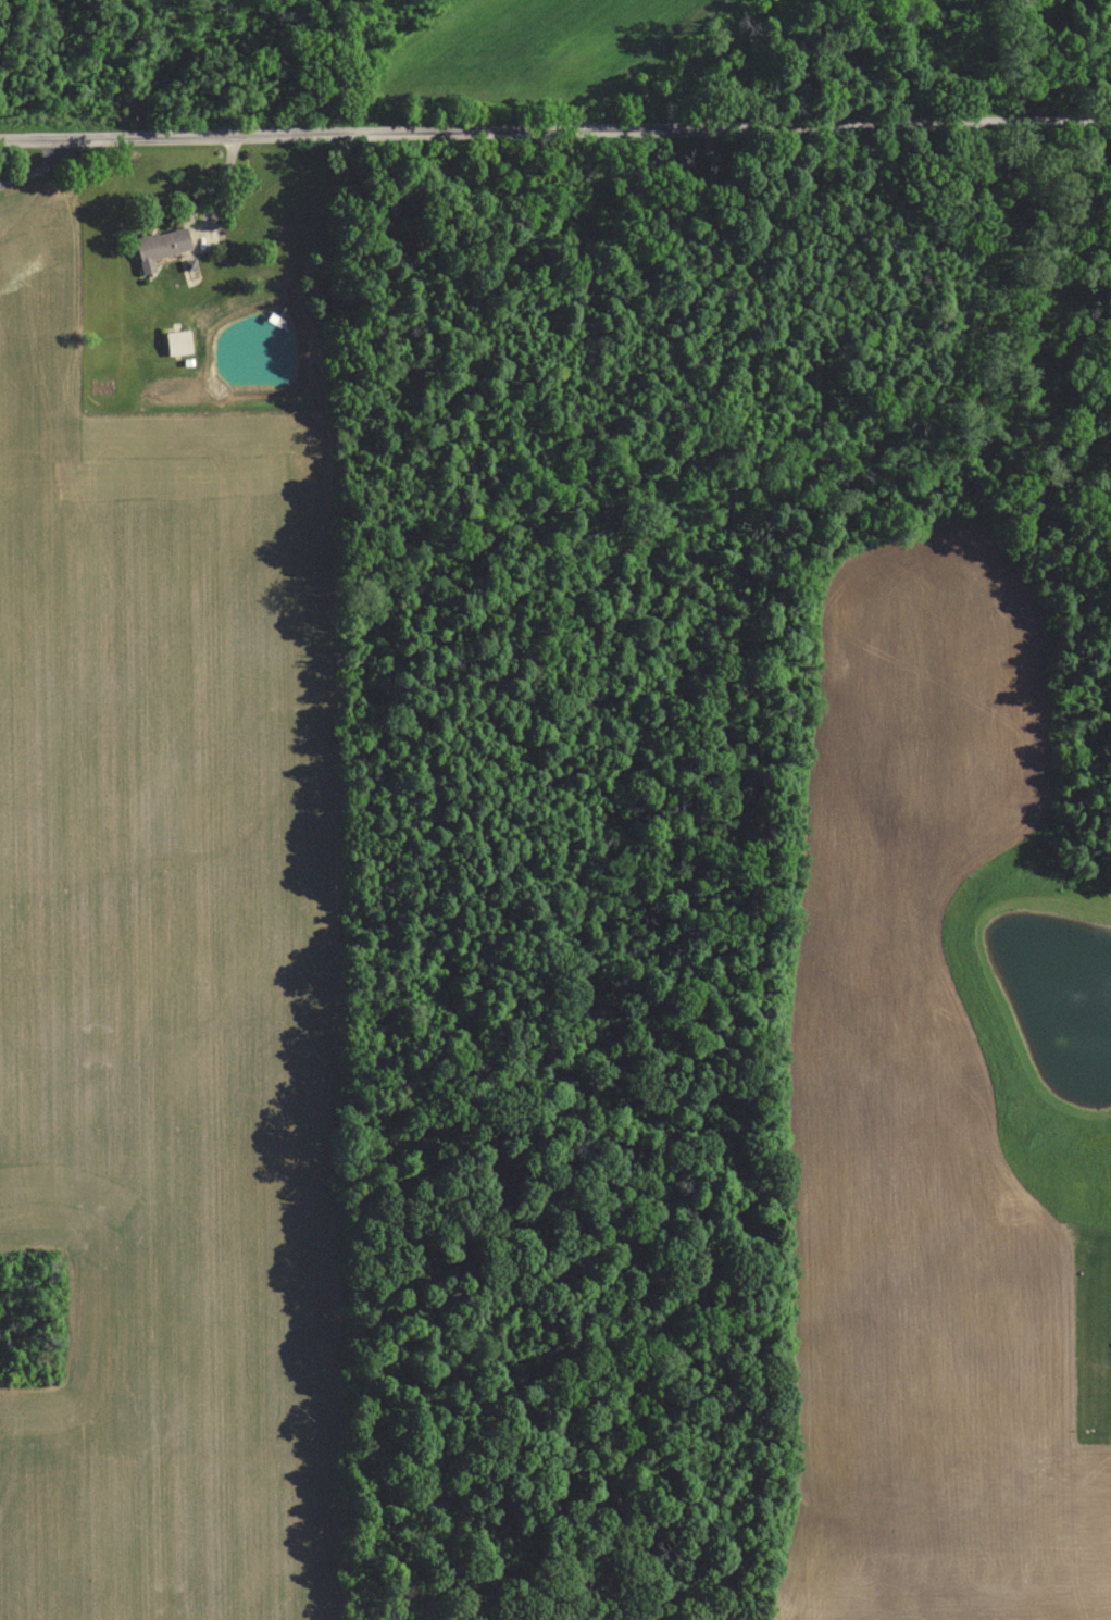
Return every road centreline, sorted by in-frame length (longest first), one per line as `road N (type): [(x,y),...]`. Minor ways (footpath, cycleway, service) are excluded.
road 1 (residential): [(0,154),(251,145),(322,129),(562,122),(1110,129)]

